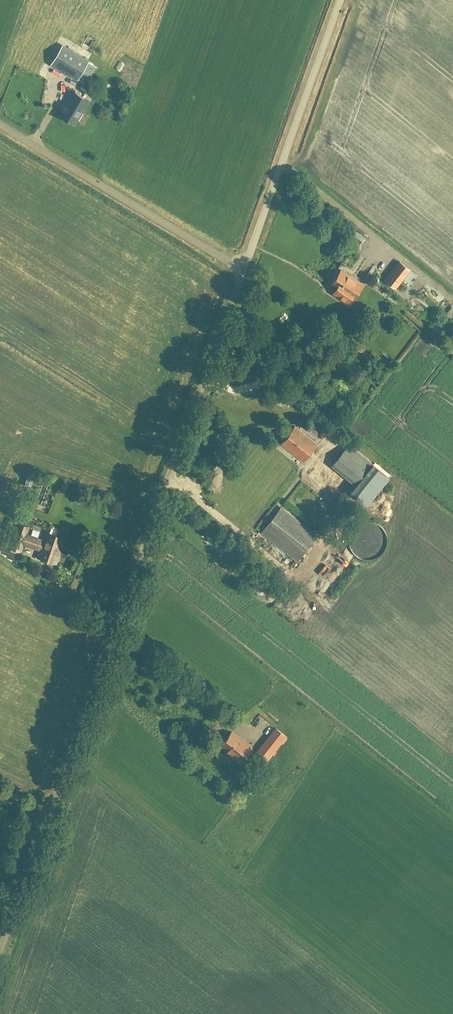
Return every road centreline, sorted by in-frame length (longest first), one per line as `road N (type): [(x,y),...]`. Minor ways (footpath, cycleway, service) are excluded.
road 1 (unclassified): [(0,950),(242,269)]
road 2 (unclassified): [(242,269),(340,0)]
road 3 (unclassified): [(242,269),(0,122)]

